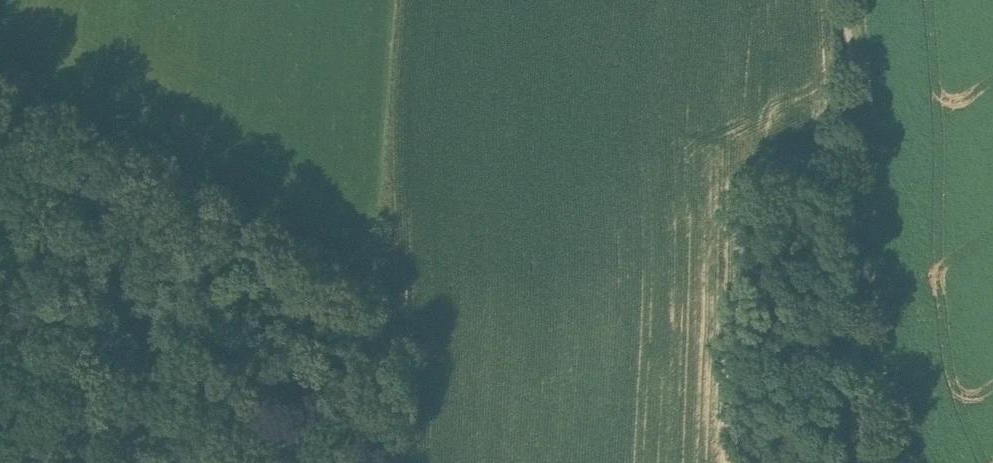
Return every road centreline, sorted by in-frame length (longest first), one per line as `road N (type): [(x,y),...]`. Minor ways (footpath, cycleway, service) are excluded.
road 1 (unclassified): [(860,462),(854,113),(844,0)]

